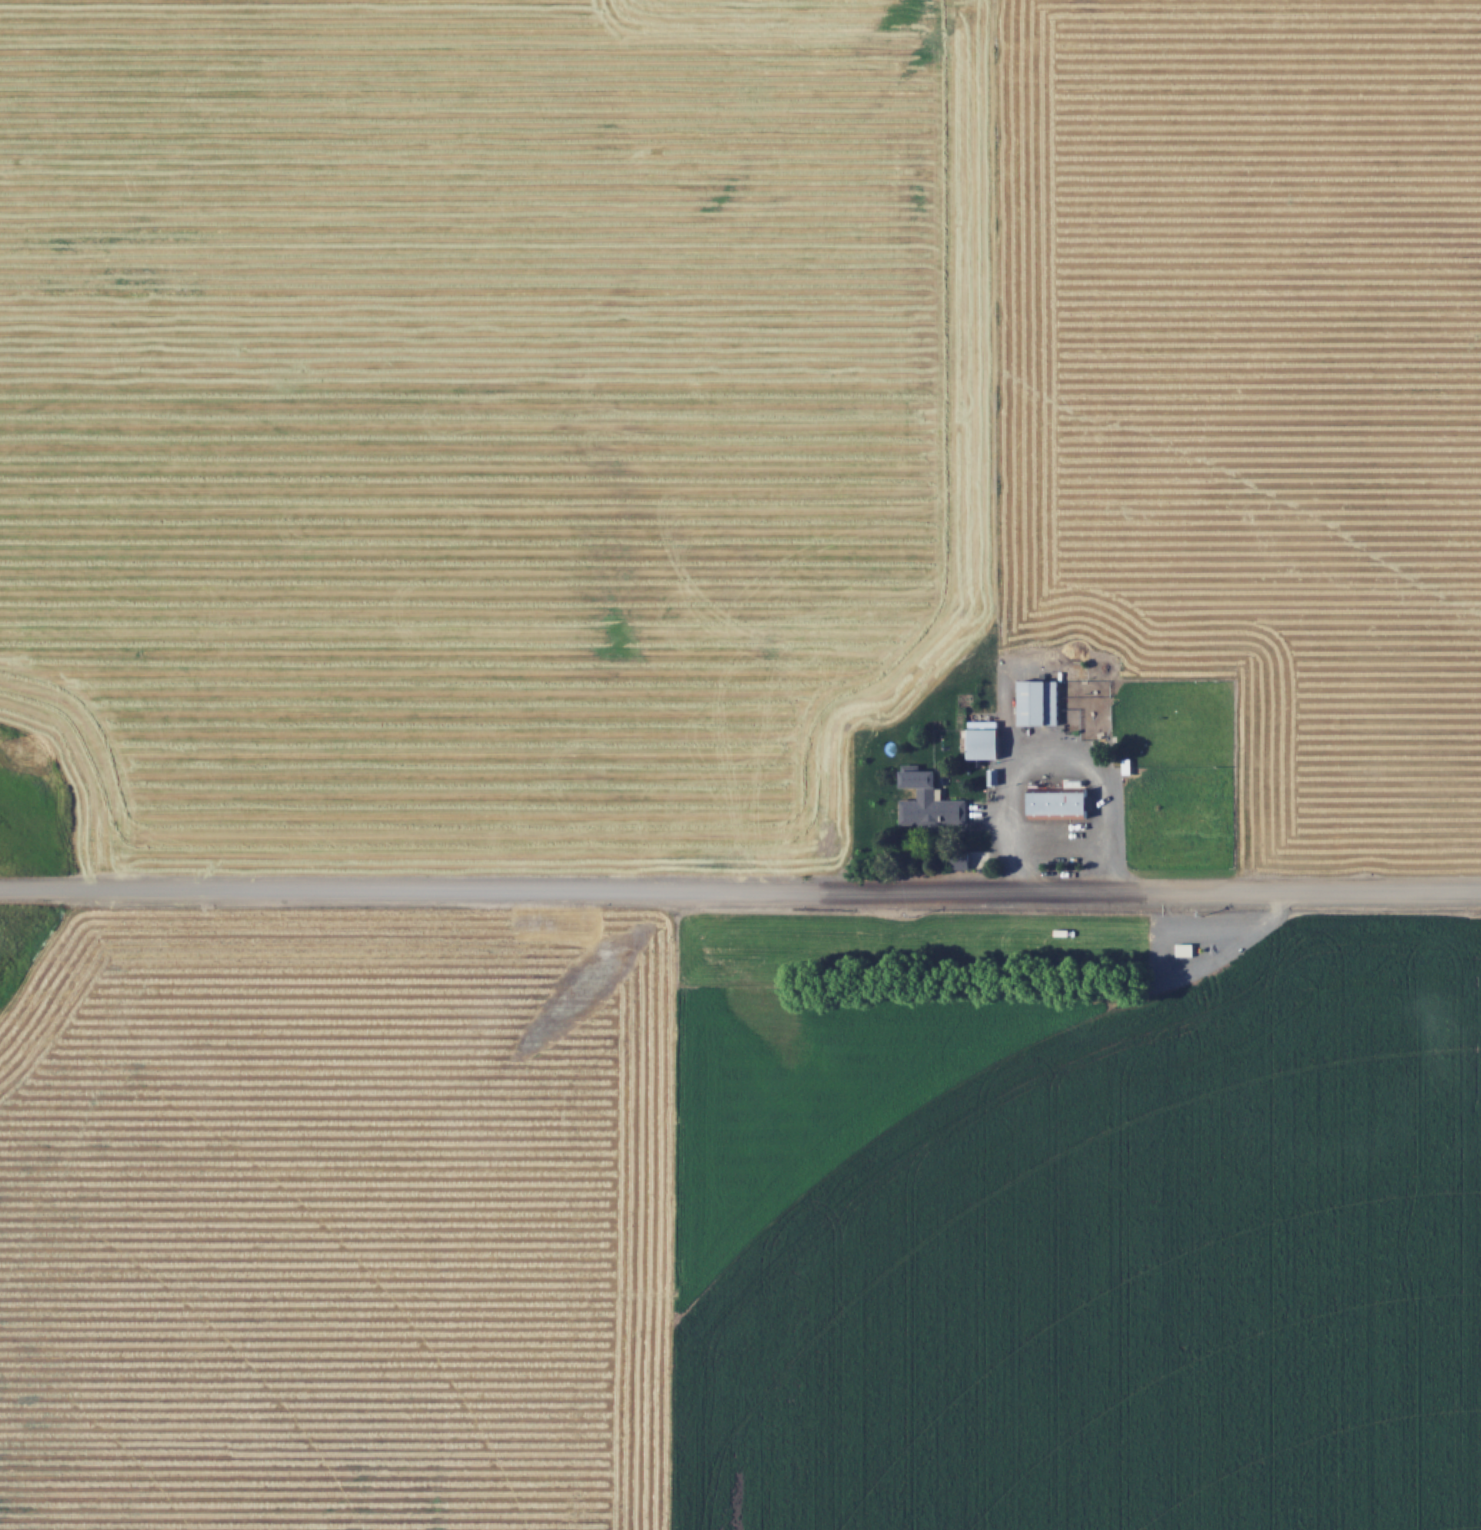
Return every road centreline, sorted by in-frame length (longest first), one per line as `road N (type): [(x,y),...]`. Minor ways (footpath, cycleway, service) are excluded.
road 1 (residential): [(1480,888),(0,886)]

